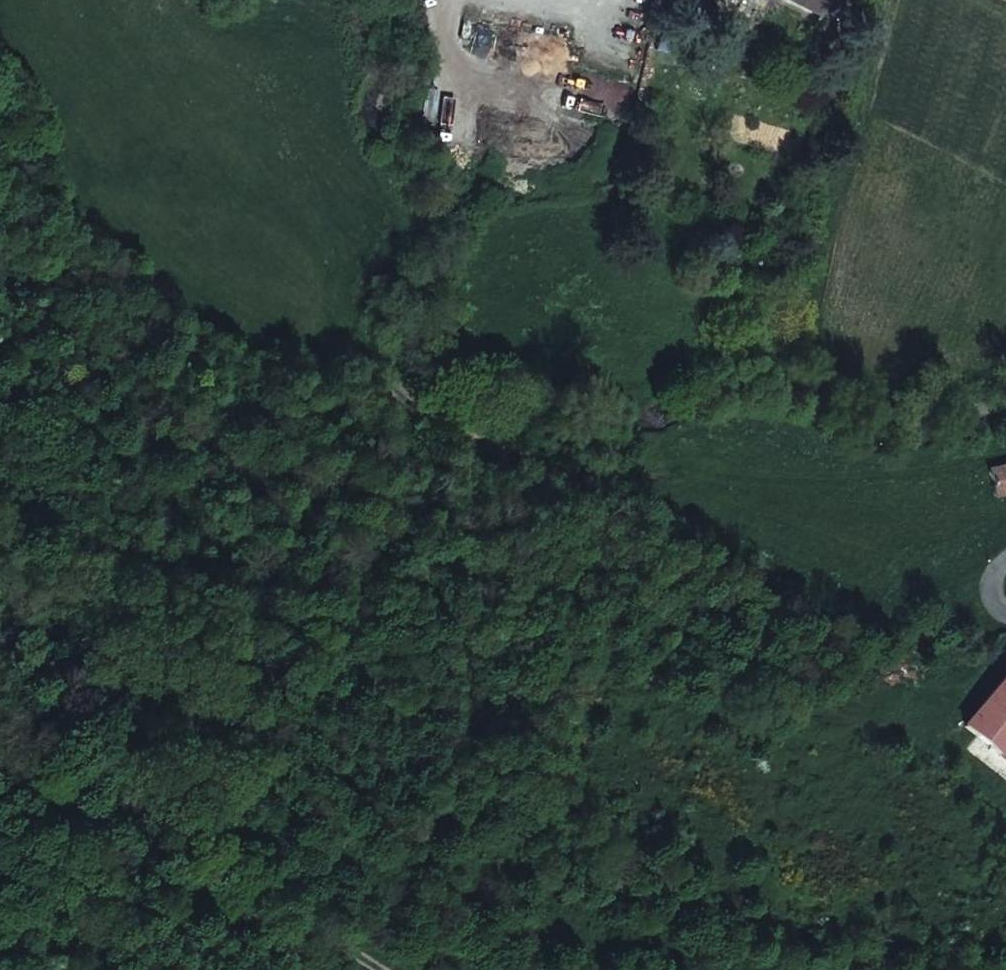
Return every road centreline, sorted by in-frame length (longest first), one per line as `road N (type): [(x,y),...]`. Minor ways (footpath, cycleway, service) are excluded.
road 1 (residential): [(0,708),(59,756),(389,969)]
road 2 (track): [(995,573),(951,729),(1005,788)]

